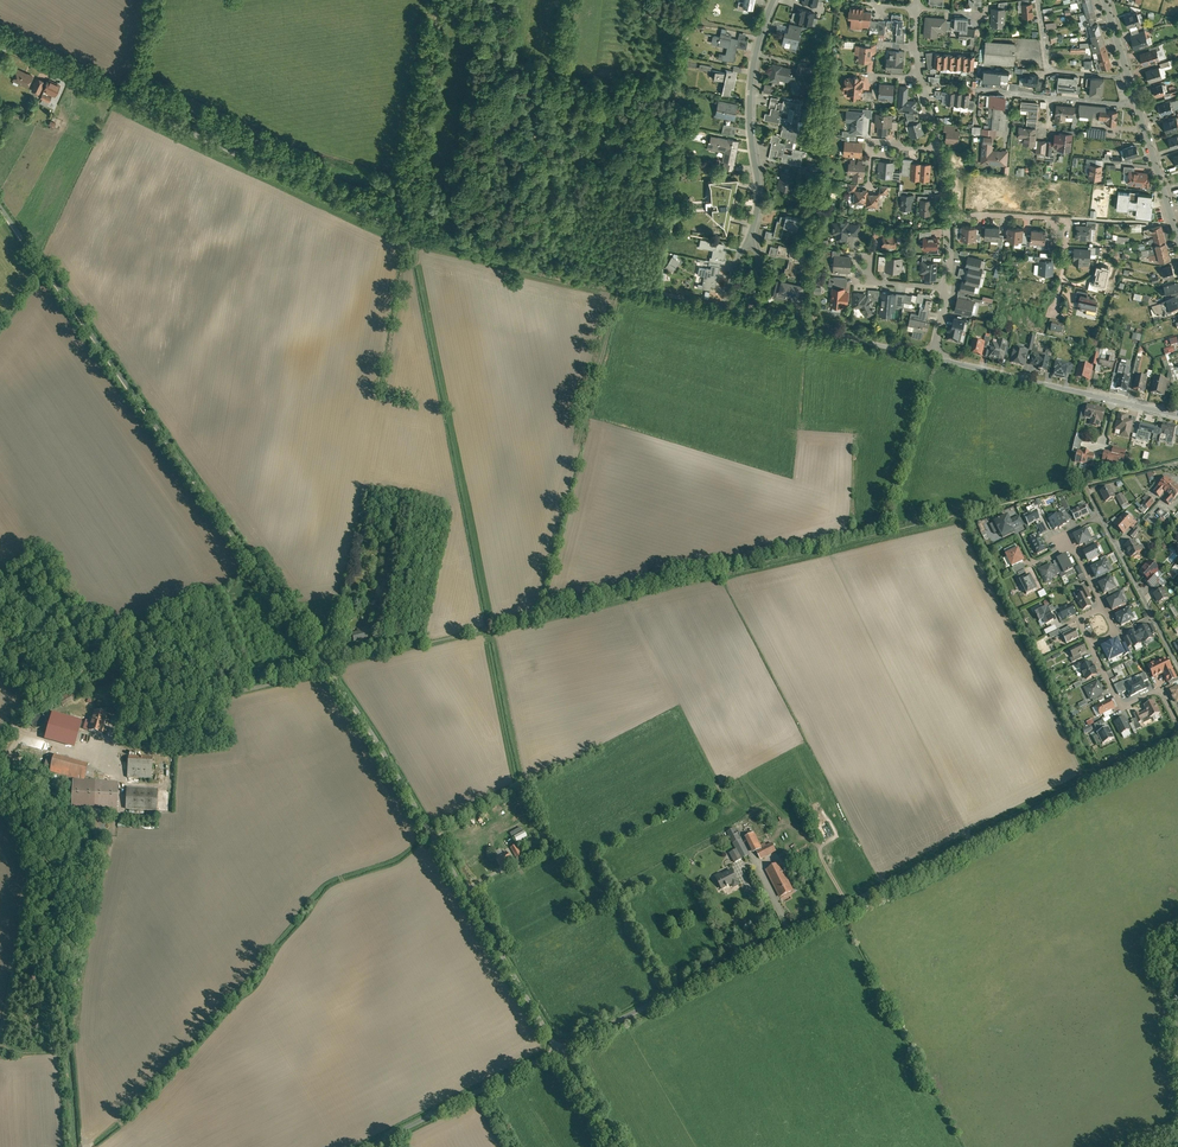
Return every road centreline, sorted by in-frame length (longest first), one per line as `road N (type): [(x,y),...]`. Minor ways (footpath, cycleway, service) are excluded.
road 1 (unclassified): [(558,1052),(351,704),(0,205)]
road 2 (unclassified): [(0,43),(397,230),(723,308)]
road 3 (unclassified): [(1177,737),(558,1052)]
road 4 (unclassified): [(932,357),(1177,416)]
road 5 (residential): [(774,0),(752,85),(759,208),(751,236)]
road 6 (unclassified): [(368,1146),(558,1052)]
road 7 (unclassified): [(749,314),(932,357)]
road 8 (residential): [(1177,238),(1127,77)]
road 9 (residential): [(1177,726),(1159,691),(1122,708),(1091,646)]
road 10 (residential): [(1039,0),(1047,65),(1127,77)]

